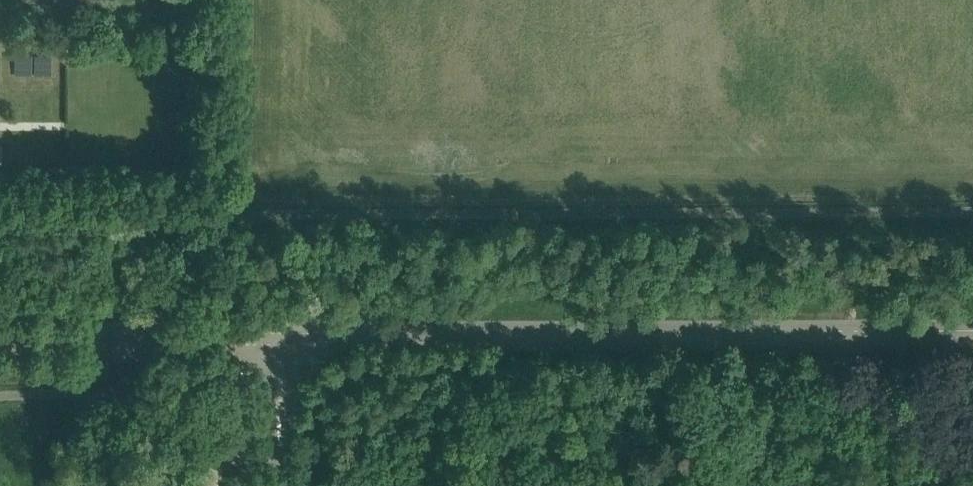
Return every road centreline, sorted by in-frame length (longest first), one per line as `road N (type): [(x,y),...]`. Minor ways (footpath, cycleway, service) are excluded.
road 1 (unclassified): [(0,333),(972,332)]

